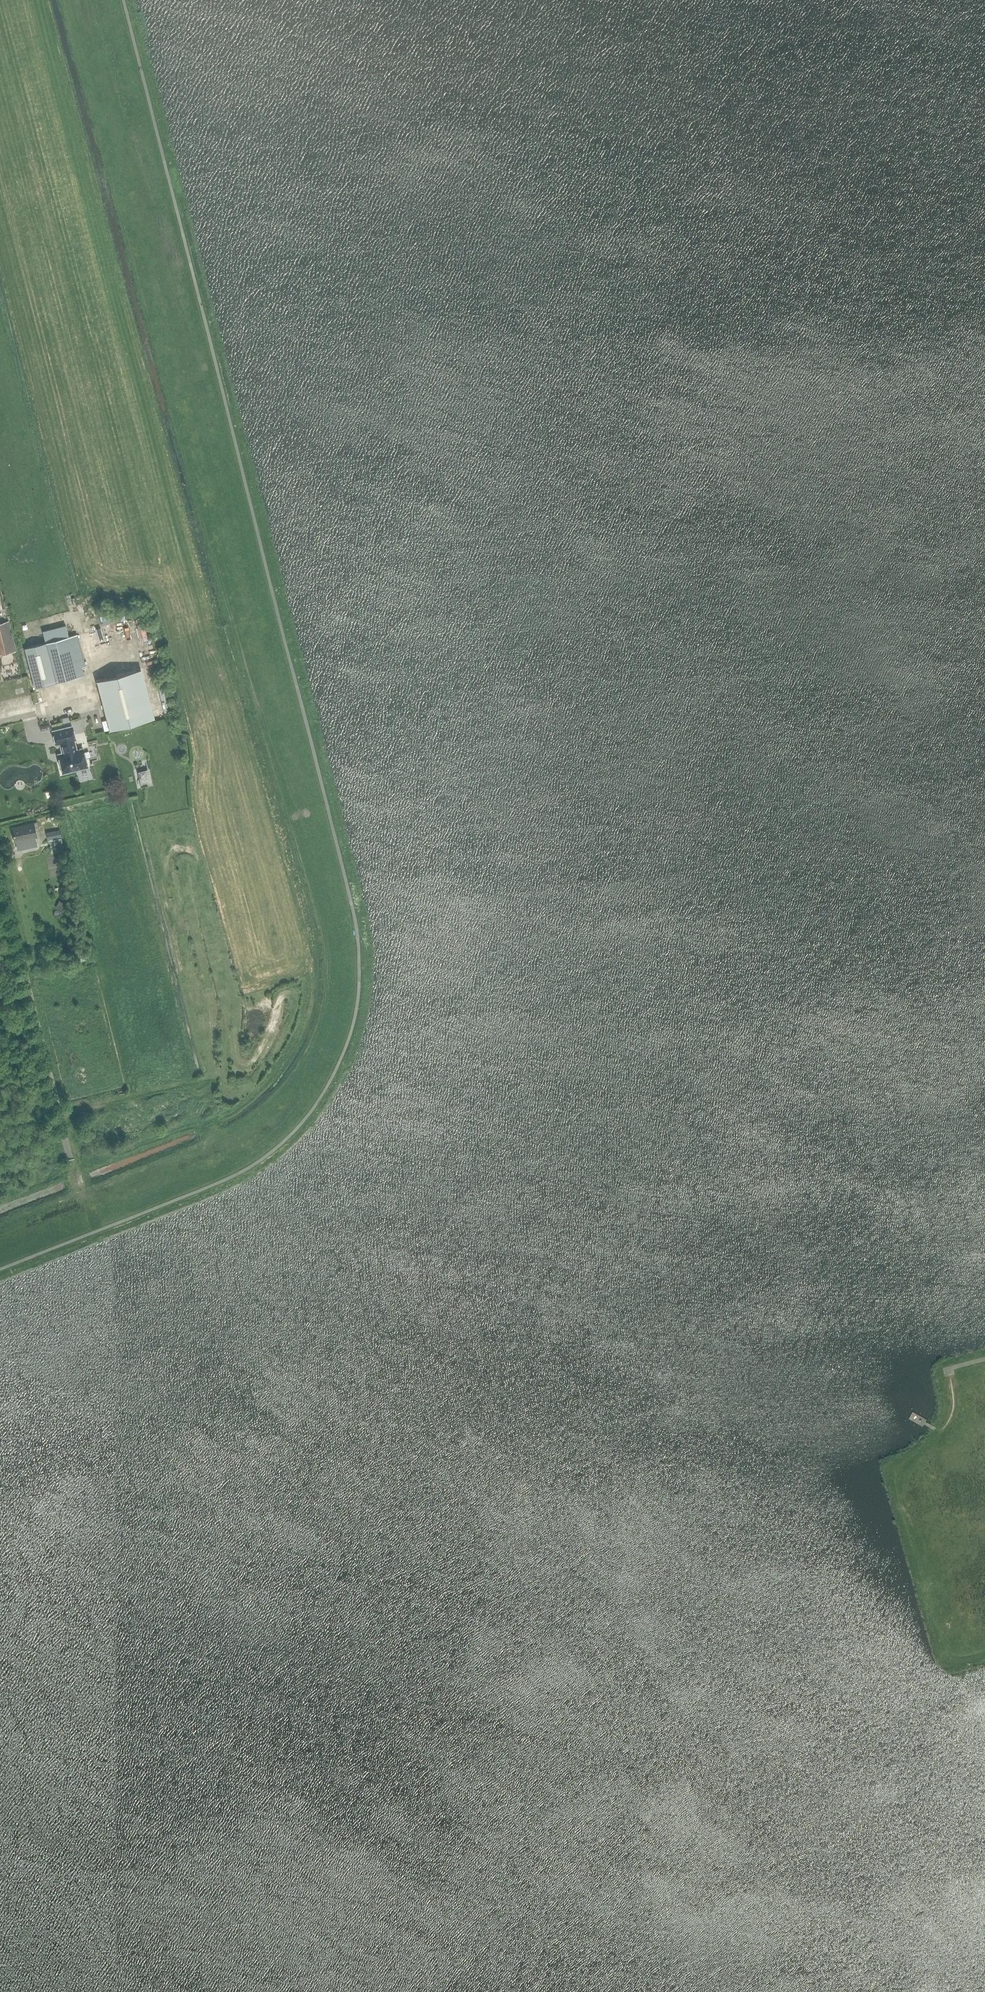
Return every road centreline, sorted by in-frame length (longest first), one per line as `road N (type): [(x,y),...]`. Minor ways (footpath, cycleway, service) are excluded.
road 1 (unclassified): [(71,1160),(0,876)]

